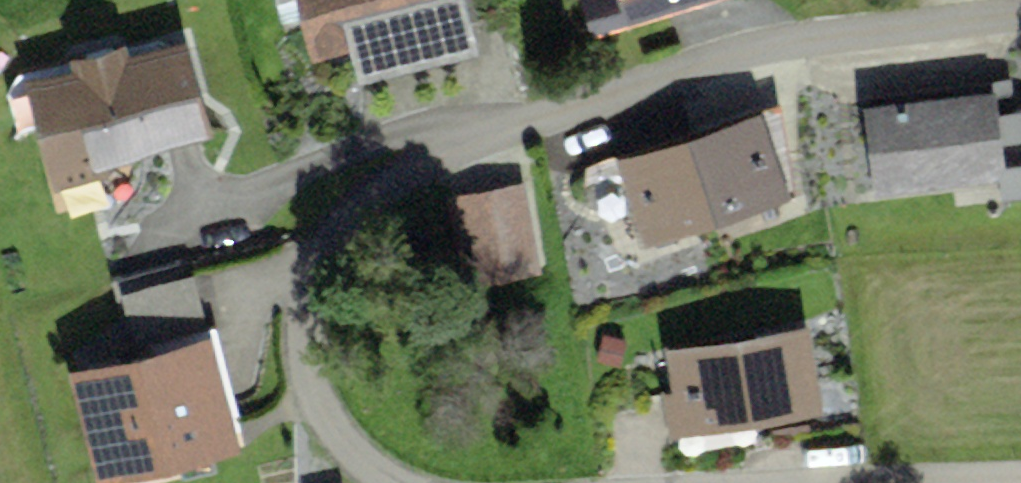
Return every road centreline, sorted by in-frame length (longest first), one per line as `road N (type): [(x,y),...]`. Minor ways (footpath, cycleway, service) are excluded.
road 1 (residential): [(396,482),(343,435),(310,374),(306,259),(354,182),(463,129),(771,52),(1020,18)]

